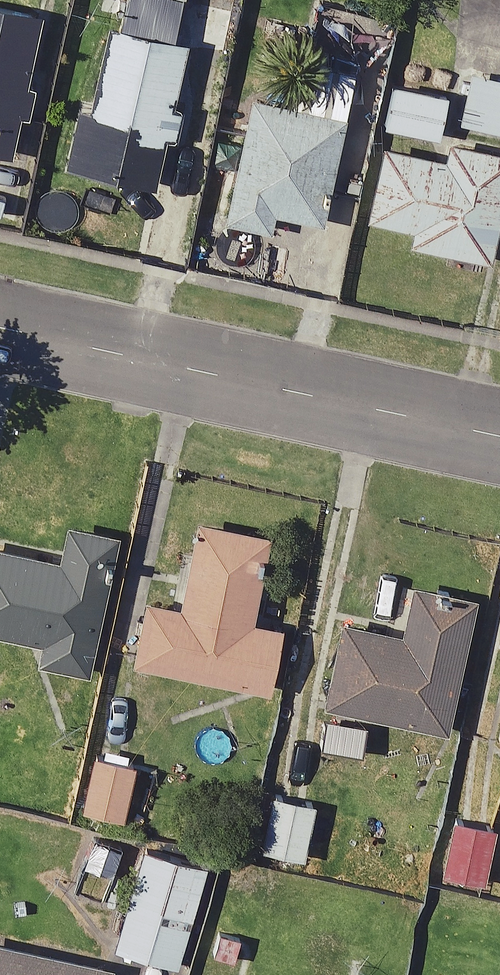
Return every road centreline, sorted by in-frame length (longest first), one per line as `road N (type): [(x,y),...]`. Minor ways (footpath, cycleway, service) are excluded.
road 1 (residential): [(0,328),(499,435)]

